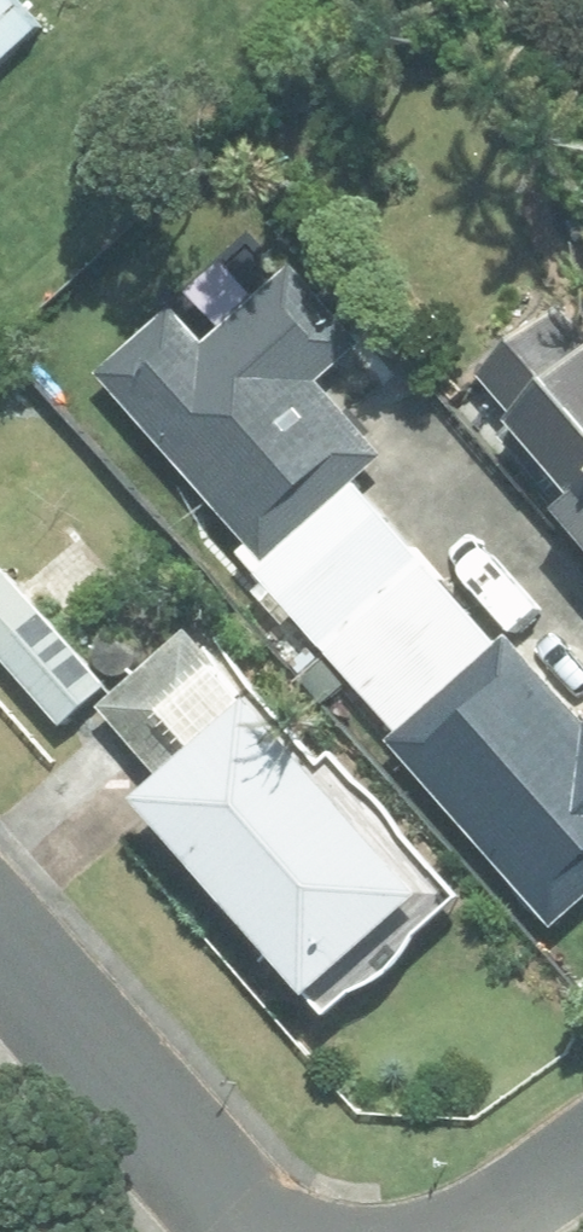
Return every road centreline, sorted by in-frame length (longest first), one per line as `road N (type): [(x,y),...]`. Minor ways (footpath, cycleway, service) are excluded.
road 1 (residential): [(253,1231),(0,944)]
road 2 (residential): [(409,1231),(582,1143)]

